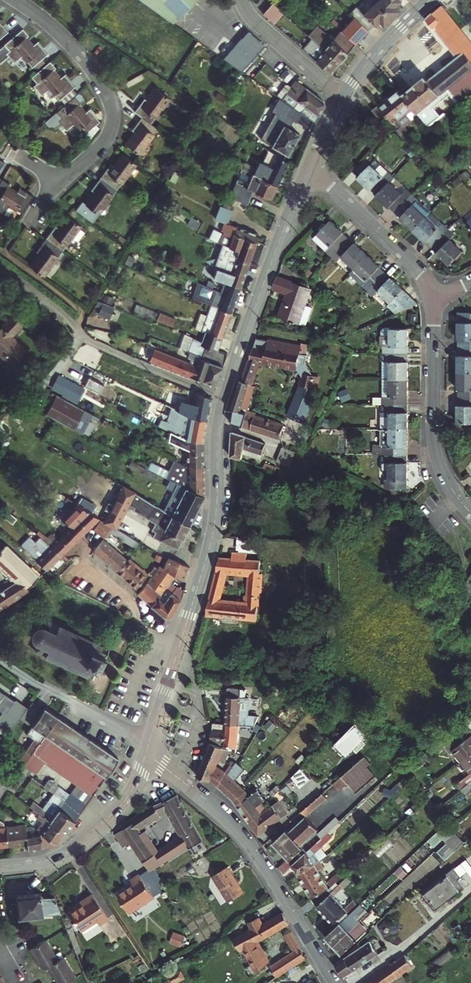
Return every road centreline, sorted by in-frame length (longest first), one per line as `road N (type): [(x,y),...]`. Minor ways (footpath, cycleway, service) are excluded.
road 1 (tertiary): [(150,740),(212,541),(224,398)]
road 2 (residential): [(146,754),(240,830),(335,982)]
road 3 (residential): [(224,398),(89,342),(0,262)]
road 4 (tertiary): [(224,398),(309,169)]
road 5 (residential): [(17,0),(79,53),(112,107),(108,139),(60,179)]
road 6 (residential): [(433,300),(435,444),(443,475),(470,513)]
road 7 (tertiary): [(0,866),(75,847),(124,800),(146,754)]
road 8 (residential): [(433,300),(412,261),(309,169)]
road 9 (residential): [(150,740),(0,659)]
road 10 (residential): [(342,100),(241,0)]
road 11 (tertiary): [(342,100),(430,0)]

